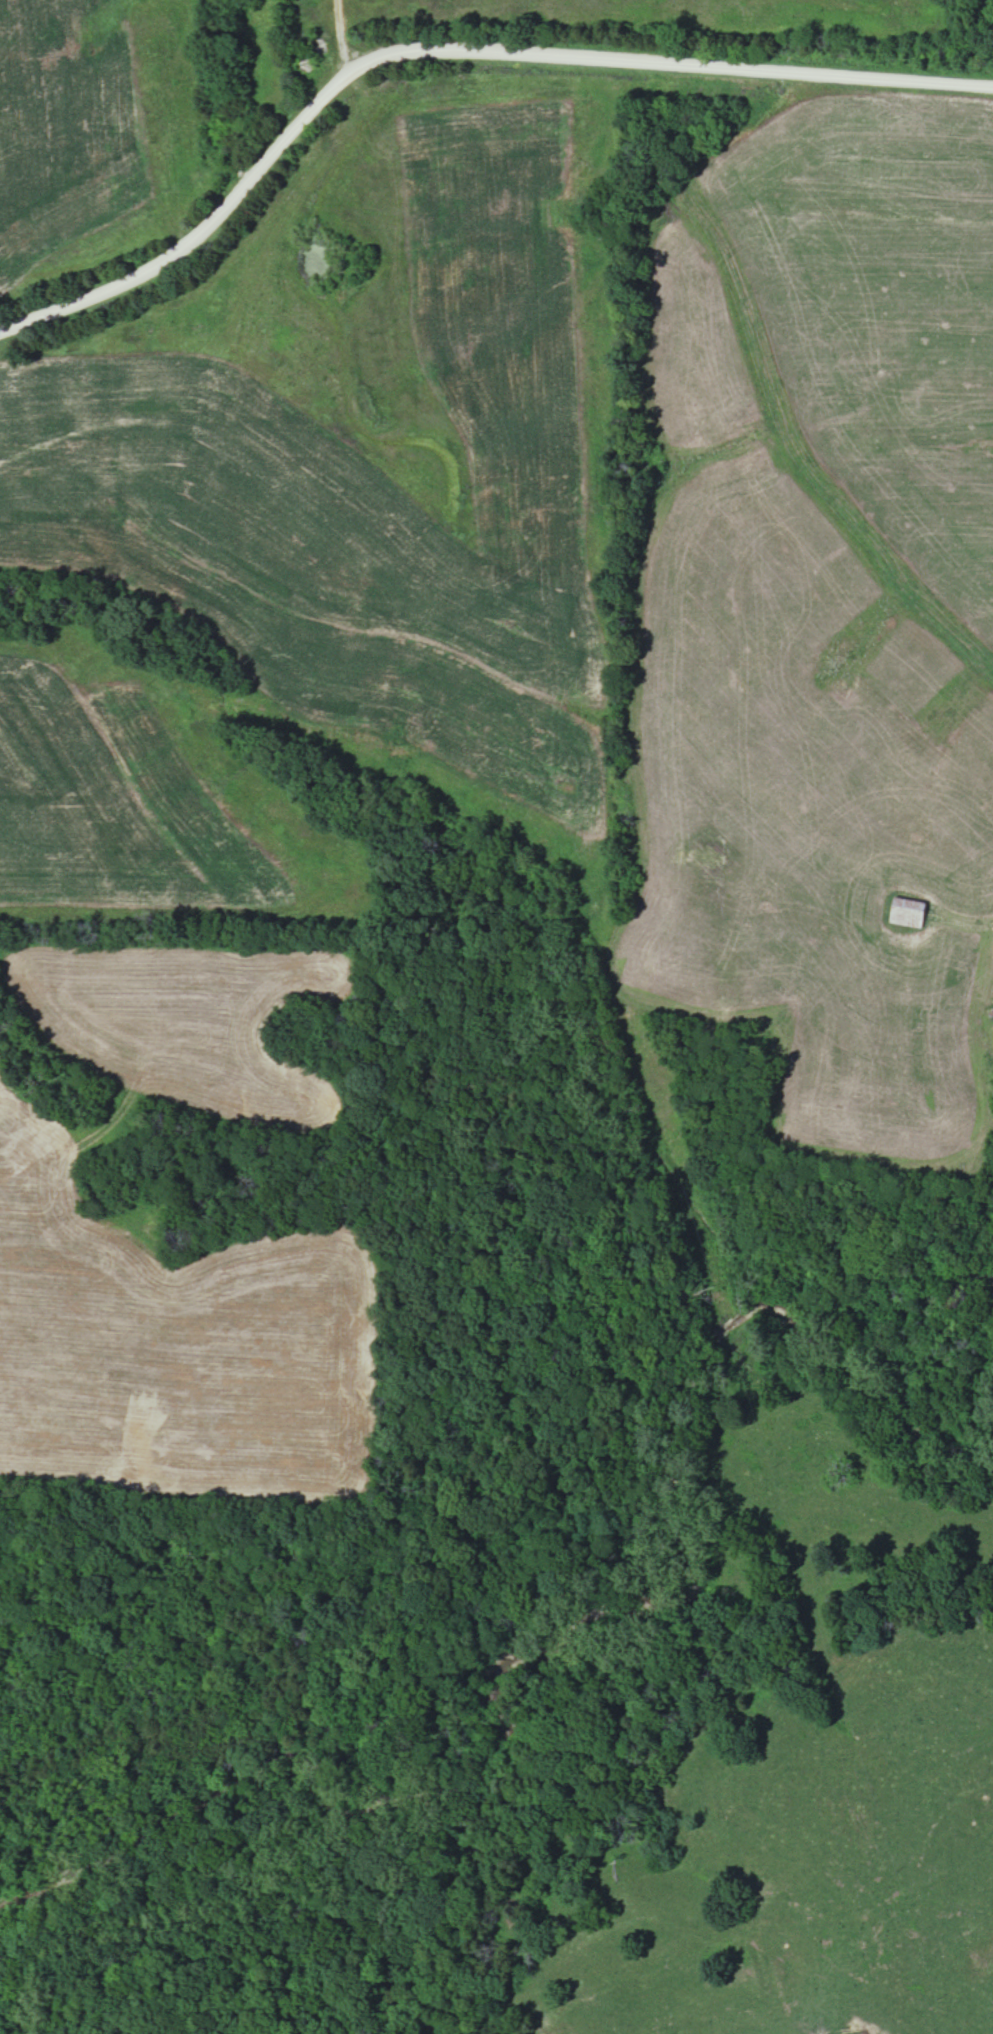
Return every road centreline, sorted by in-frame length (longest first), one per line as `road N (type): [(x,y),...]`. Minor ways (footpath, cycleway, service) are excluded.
road 1 (residential): [(0,362),(208,292),(291,203),(319,114),(341,97),(992,109)]

